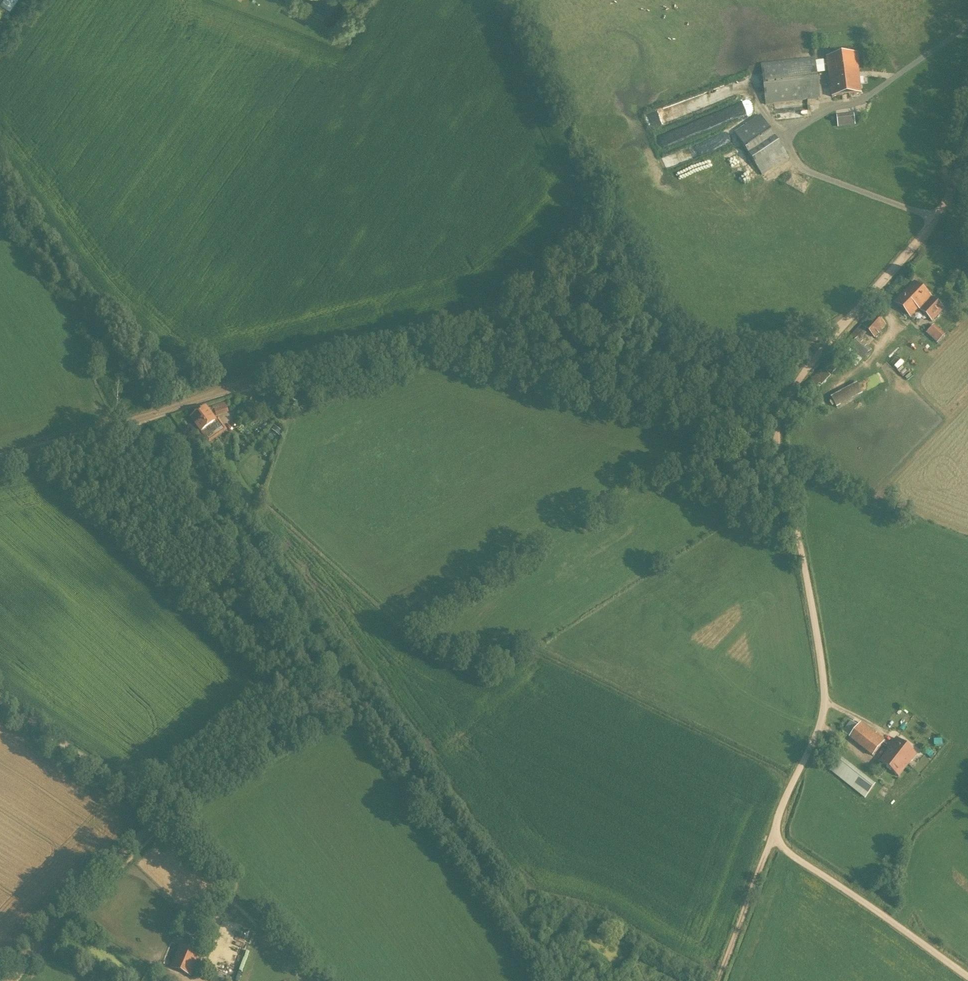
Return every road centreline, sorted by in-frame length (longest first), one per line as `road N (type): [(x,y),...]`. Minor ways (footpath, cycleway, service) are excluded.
road 1 (track): [(119,424),(500,316),(797,344),(813,362)]
road 2 (track): [(774,835),(822,714),(823,671),(778,454),(785,405),(813,362)]
road 3 (track): [(0,701),(165,815),(26,952),(7,980)]
road 4 (track): [(774,835),(967,970)]
road 5 (track): [(967,137),(937,218),(850,319)]
road 6 (track): [(774,835),(717,980)]
road 7 (track): [(0,455),(119,424)]

